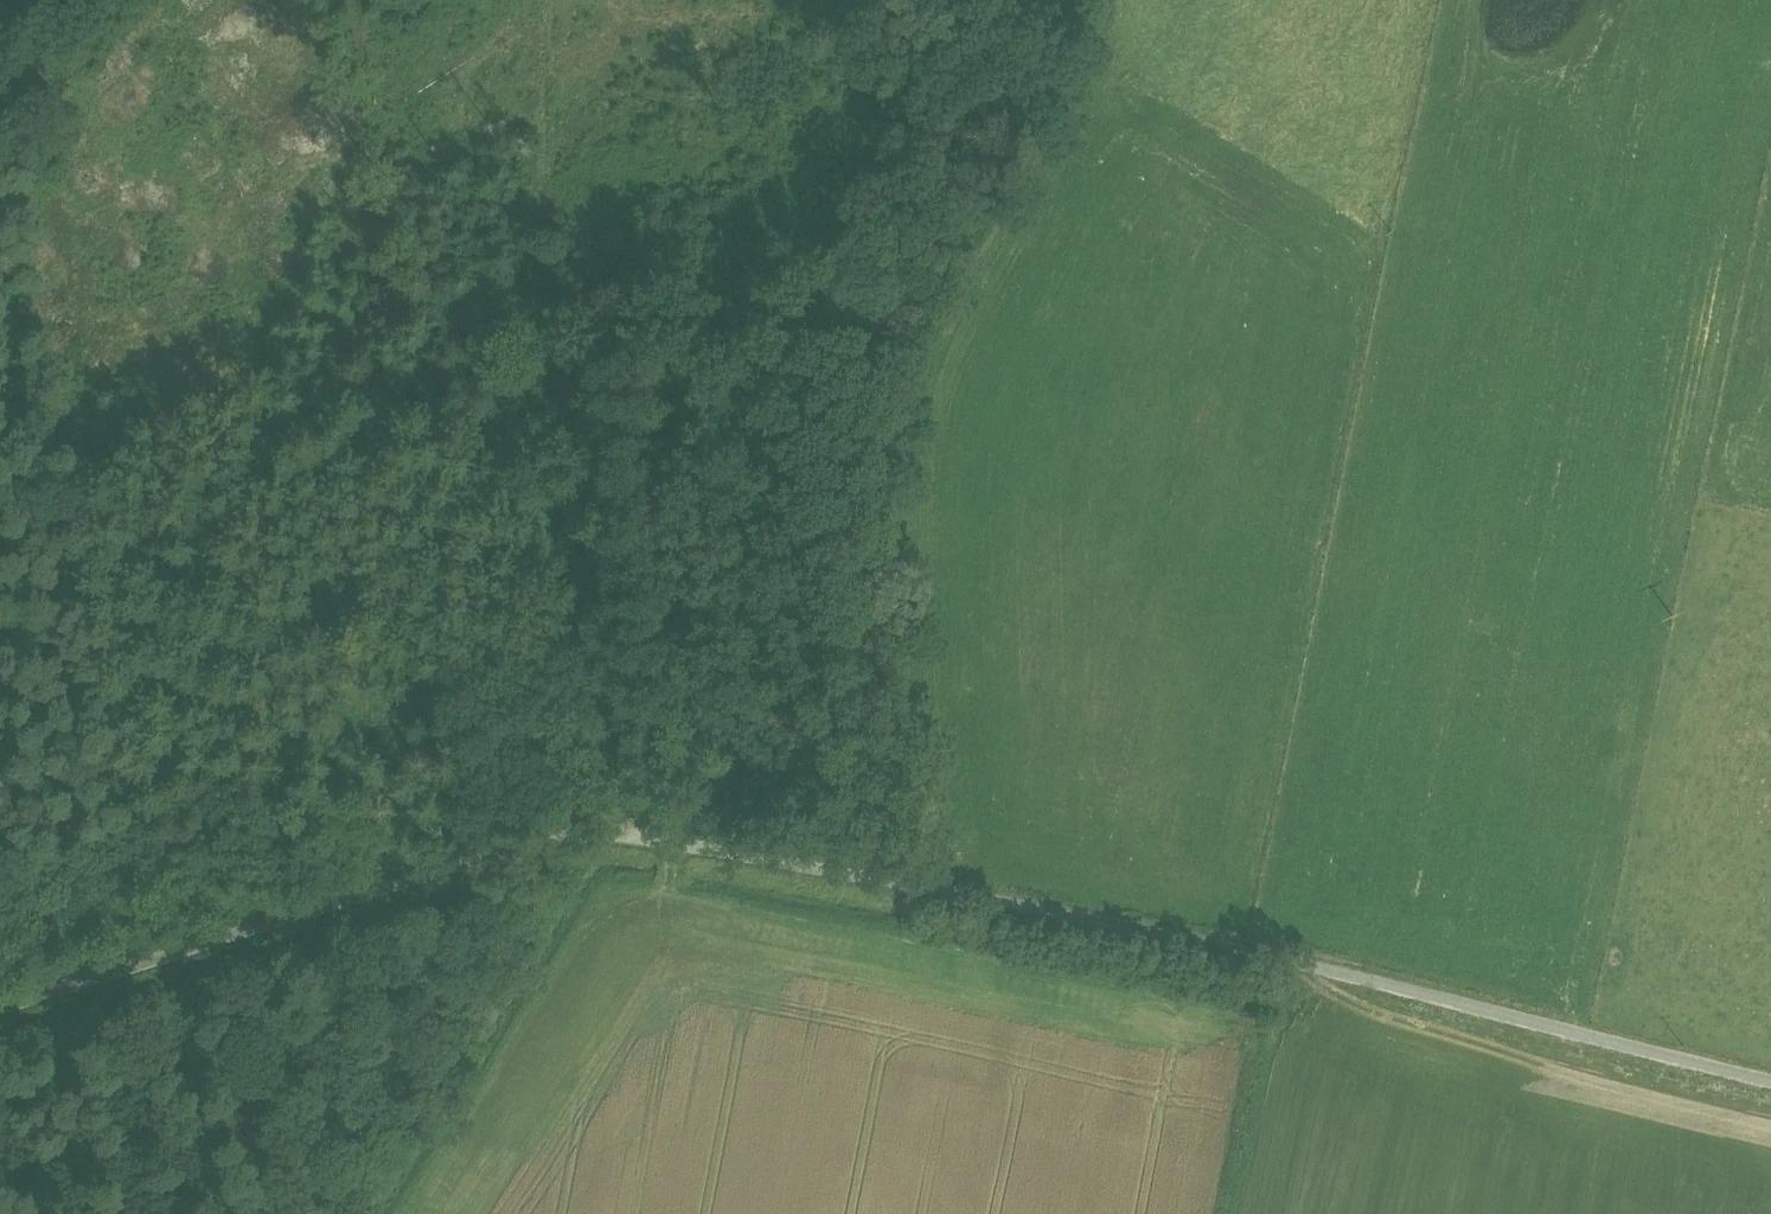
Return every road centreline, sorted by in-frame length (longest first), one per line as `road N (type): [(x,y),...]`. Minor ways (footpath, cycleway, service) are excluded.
road 1 (unclassified): [(1770,1083),(790,849),(480,841),(0,987)]

